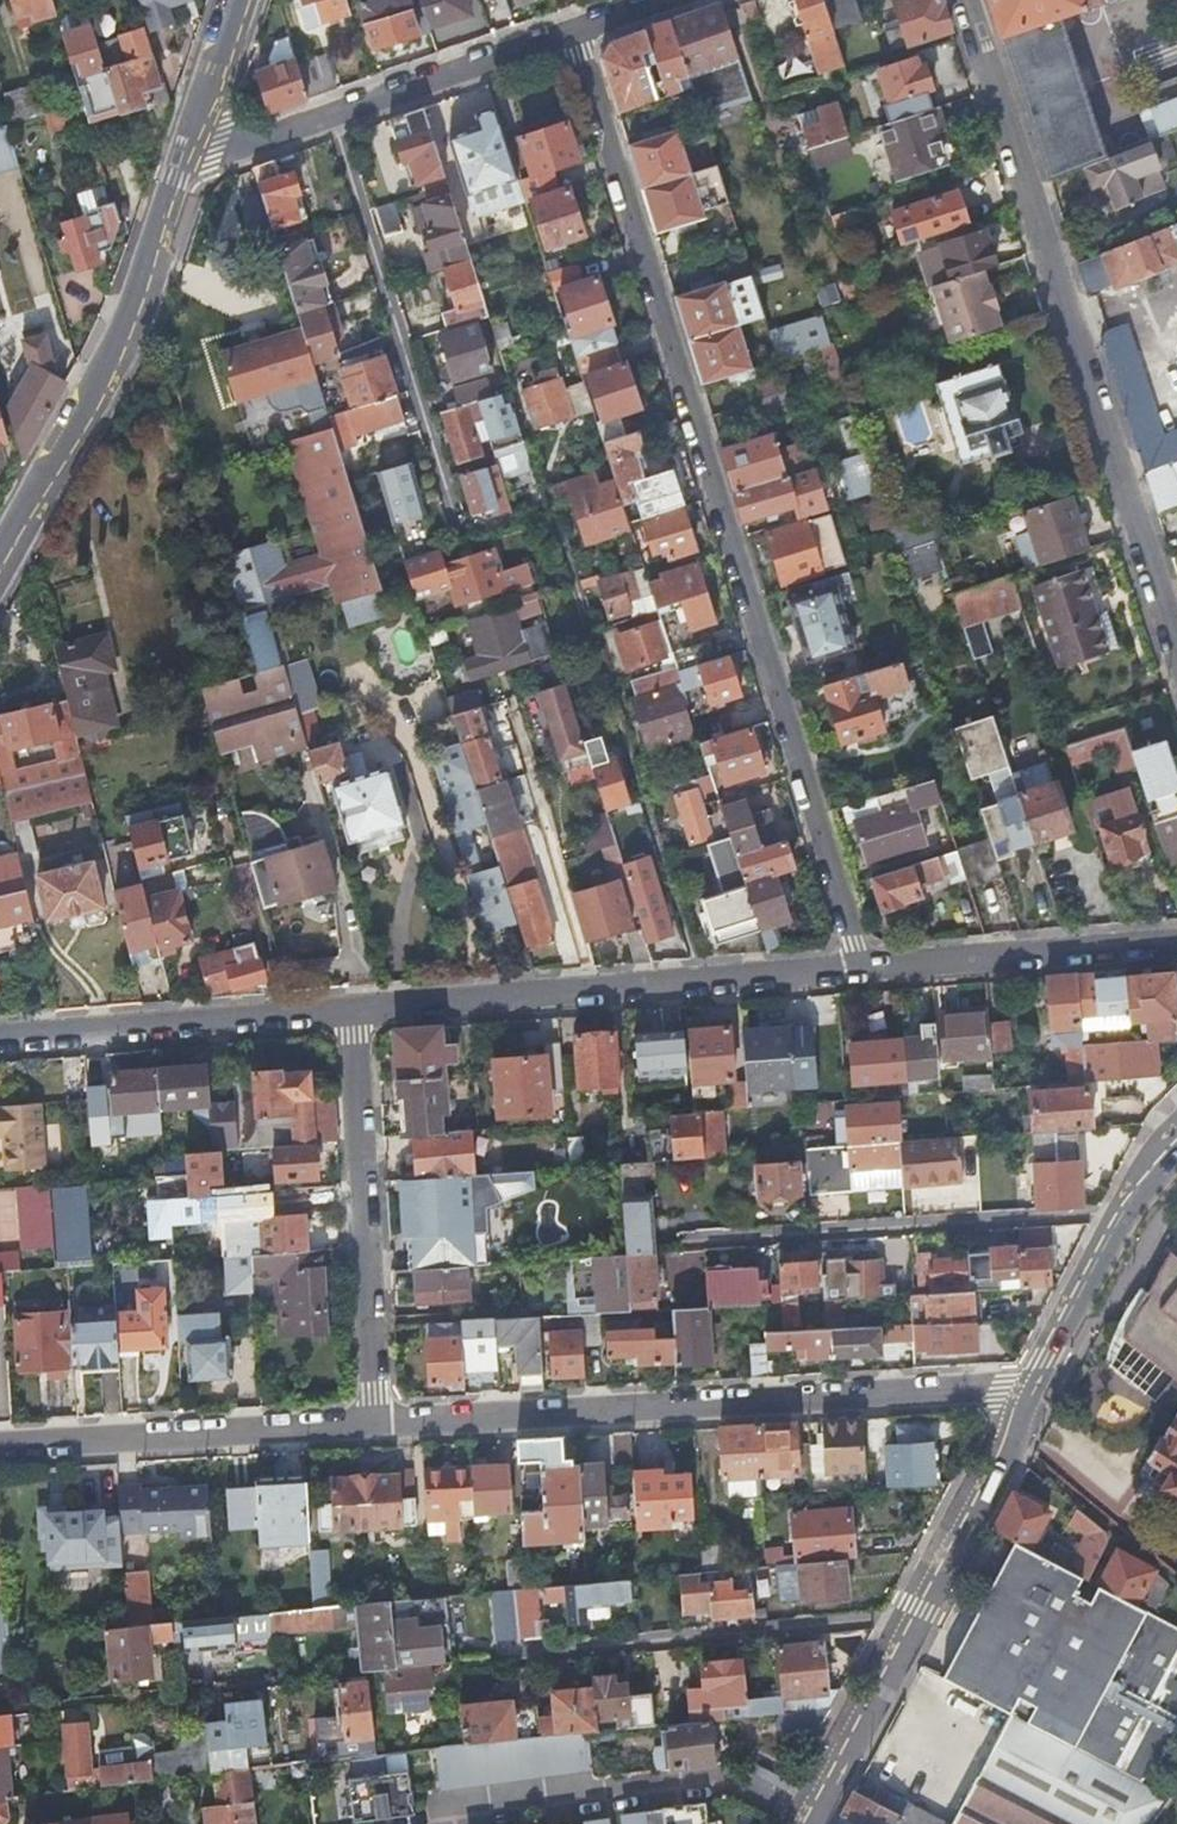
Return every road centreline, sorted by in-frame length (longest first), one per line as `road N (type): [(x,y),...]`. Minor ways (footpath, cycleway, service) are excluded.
road 1 (residential): [(572,31),(862,967)]
road 2 (residential): [(1176,647),(966,0)]
road 3 (residential): [(1031,1385),(378,1423)]
road 4 (residential): [(357,1009),(862,967)]
road 5 (residential): [(804,1823),(1031,1385)]
road 6 (tertiary): [(187,155),(130,317),(0,557)]
road 7 (residential): [(378,1423),(357,1009)]
road 8 (residential): [(187,155),(572,31)]
road 9 (residential): [(378,1423),(0,1450)]
road 10 (residential): [(0,1037),(357,1009)]
road 11 (residential): [(862,967),(1176,943)]
road 12 (residential): [(1031,1385),(1176,1135)]
road 13 (tertiary): [(236,0),(187,155)]

